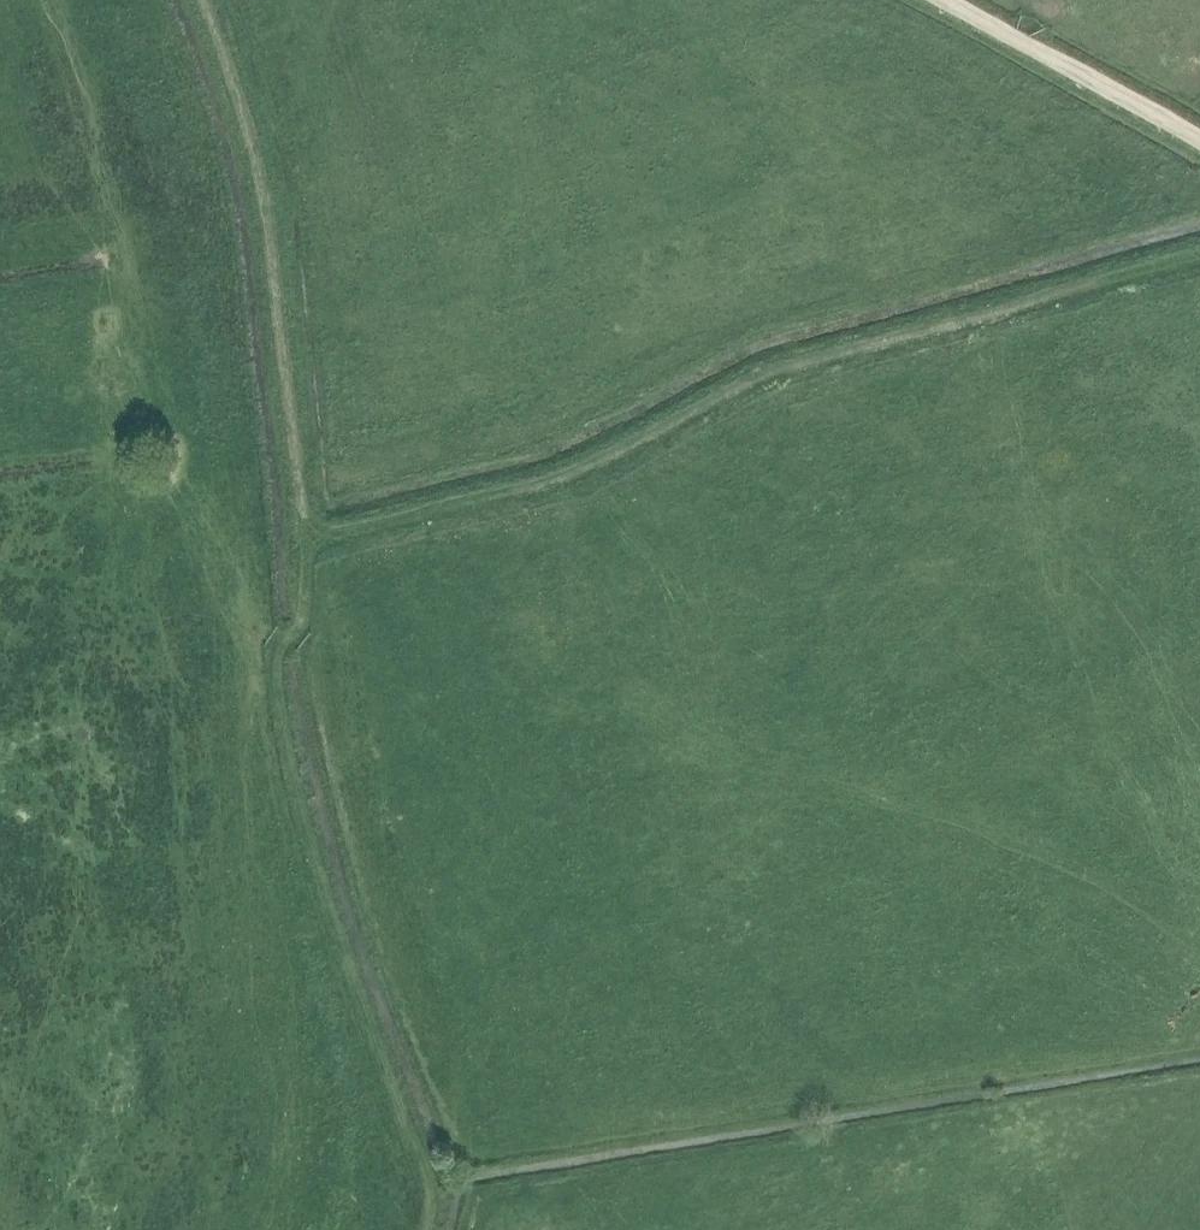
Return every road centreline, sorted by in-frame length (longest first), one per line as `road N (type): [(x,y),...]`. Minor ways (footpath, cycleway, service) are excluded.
road 1 (track): [(942,0),(1199,138)]

